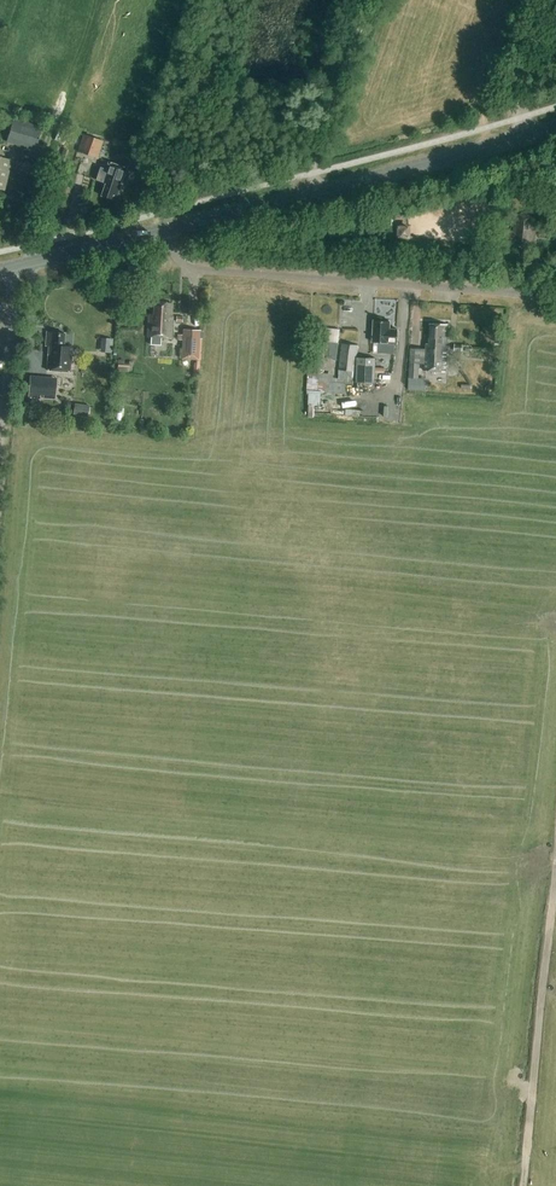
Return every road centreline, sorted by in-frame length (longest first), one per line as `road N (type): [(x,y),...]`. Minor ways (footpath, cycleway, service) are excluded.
road 1 (unclassified): [(555,296),(195,270),(175,256),(168,230)]
road 2 (tertiary): [(168,230),(555,125)]
road 3 (track): [(318,191),(315,149),(373,0)]
road 4 (tertiary): [(0,272),(168,230)]

